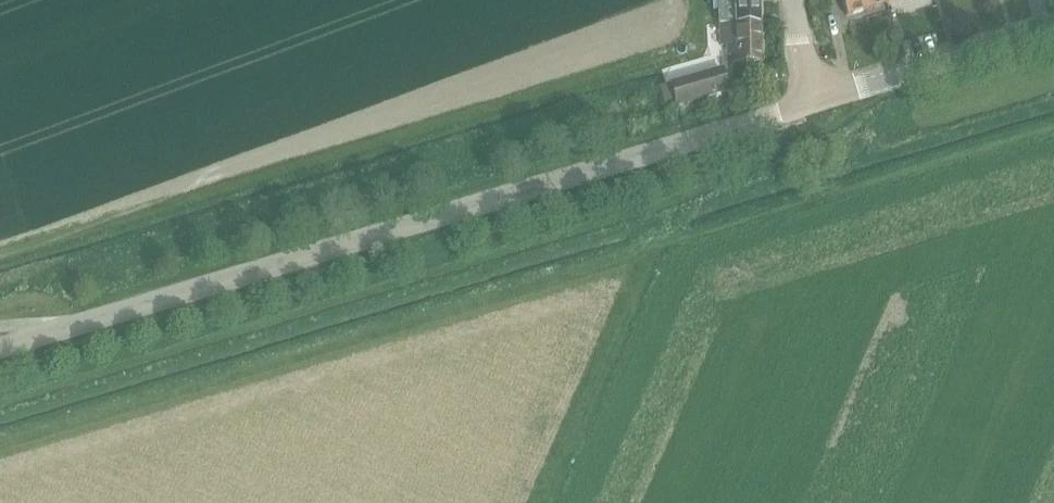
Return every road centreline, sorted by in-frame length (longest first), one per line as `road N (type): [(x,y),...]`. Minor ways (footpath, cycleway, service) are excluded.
road 1 (unclassified): [(0,343),(810,102)]
road 2 (unclassified): [(1053,32),(810,102)]

